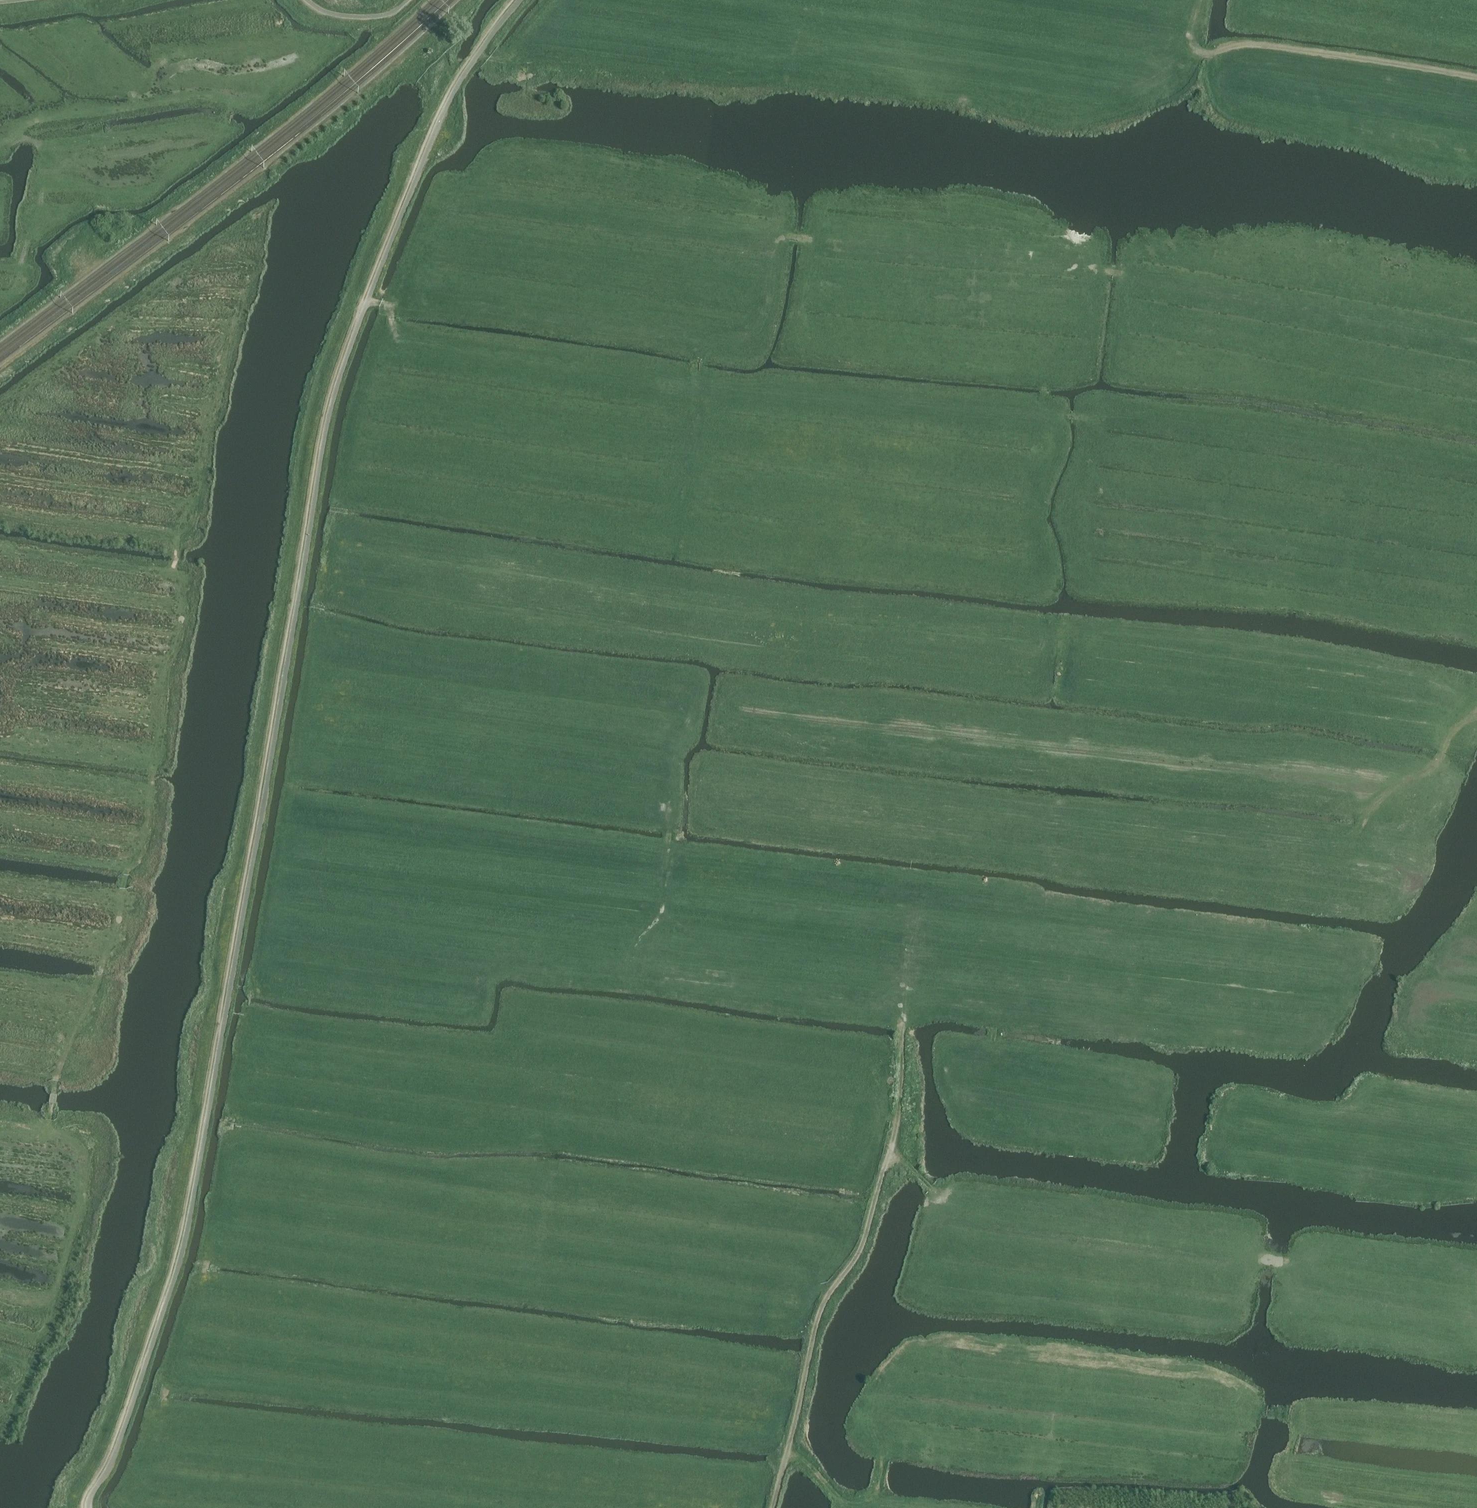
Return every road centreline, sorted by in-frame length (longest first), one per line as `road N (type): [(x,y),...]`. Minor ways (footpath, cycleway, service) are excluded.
road 1 (track): [(0,1291),(45,1295),(56,1286),(84,1211),(81,1148),(52,1132),(52,1109),(129,886),(156,777),(165,663),(181,595),(179,535)]
road 2 (track): [(772,1507),(825,1300),(861,1251),(889,1151),(902,1016)]
road 3 (track): [(1476,81),(1254,44),(1212,54),(1188,47)]

